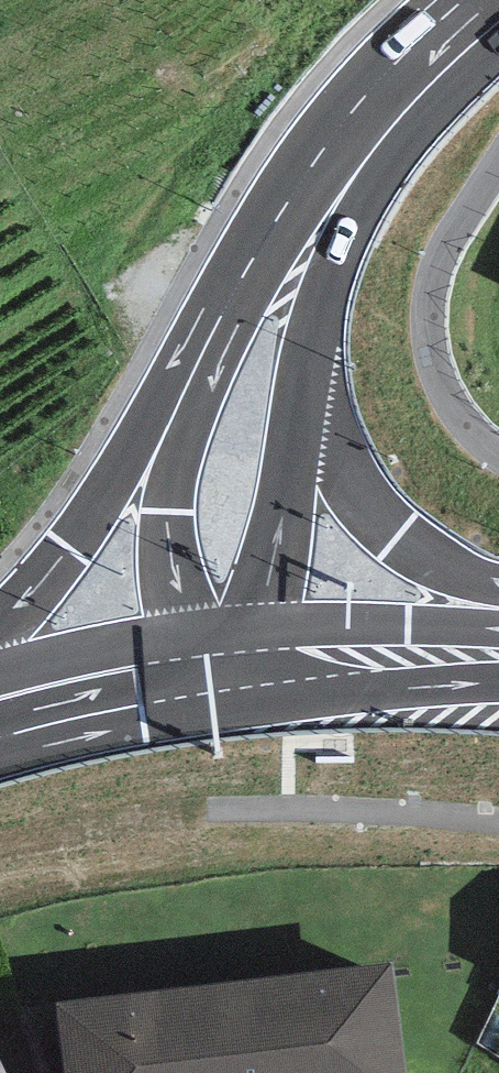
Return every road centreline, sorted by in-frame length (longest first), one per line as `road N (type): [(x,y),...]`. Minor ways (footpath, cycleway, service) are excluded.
road 1 (tertiary): [(492,23),(320,176),(260,249),(218,321)]
road 2 (tertiary): [(306,379),(343,238),(376,180),(492,23)]
road 3 (tertiary): [(218,321),(70,547),(0,623)]
road 4 (tertiary): [(218,321),(169,476),(166,514),(188,659)]
road 5 (tertiary): [(498,588),(459,576),(369,514),(326,438),(306,379)]
road 6 (tertiary): [(252,650),(306,379)]
road 7 (primary): [(498,649),(252,650)]
road 8 (primary): [(188,659),(0,700)]

